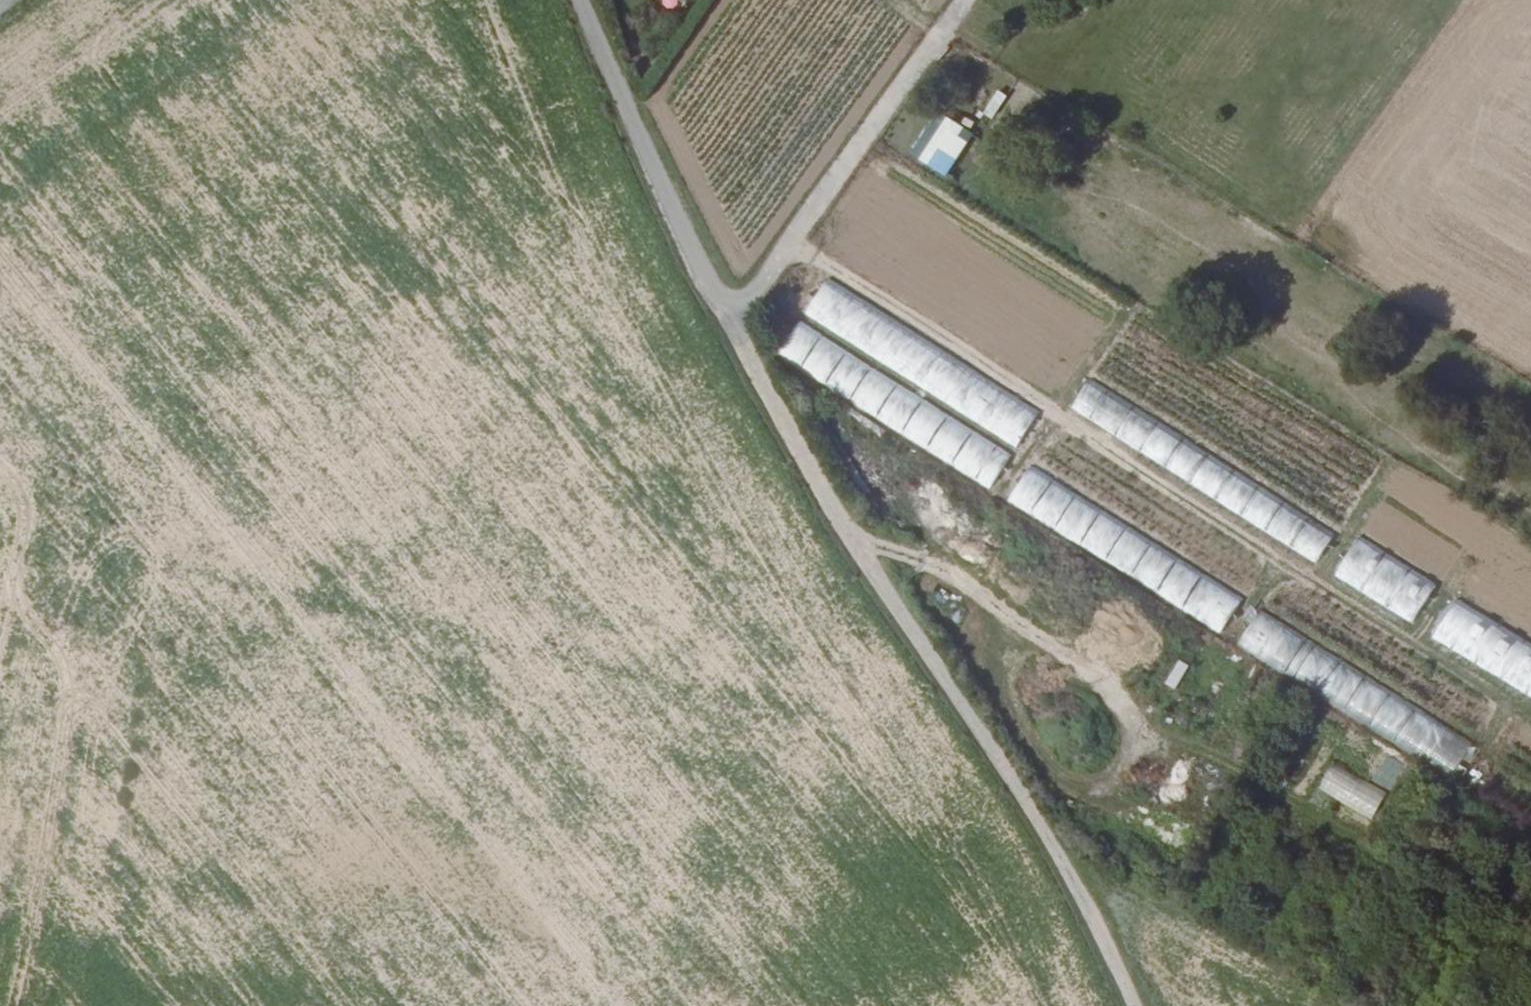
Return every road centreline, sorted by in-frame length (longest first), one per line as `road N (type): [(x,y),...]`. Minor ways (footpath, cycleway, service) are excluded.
road 1 (residential): [(1130,1005),(1008,780),(844,525),(649,166),(579,0)]
road 2 (track): [(729,312),(965,0)]

